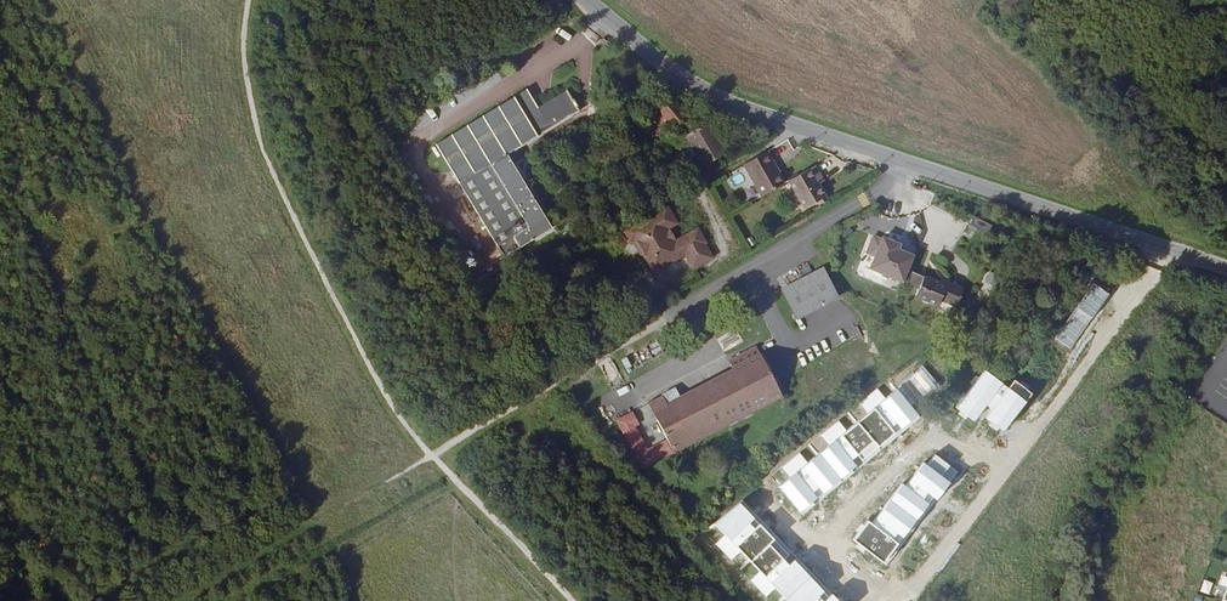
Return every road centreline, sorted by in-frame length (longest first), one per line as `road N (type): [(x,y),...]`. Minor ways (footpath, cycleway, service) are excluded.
road 1 (track): [(182,600),(920,164)]
road 2 (track): [(573,600),(432,457),(374,376),(262,148),(244,55),(248,0)]
road 3 (unclassified): [(587,0),(668,68),(757,112),(1226,267)]

